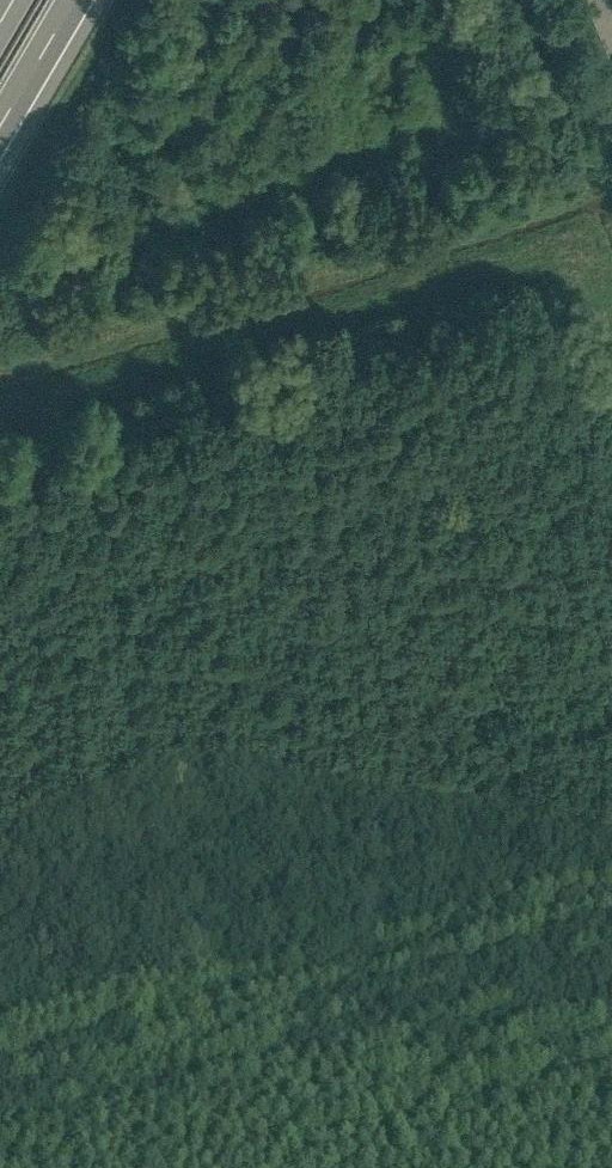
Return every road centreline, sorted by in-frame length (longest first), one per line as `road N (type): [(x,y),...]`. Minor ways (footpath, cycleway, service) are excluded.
road 1 (motorway): [(0,114),(67,0)]

